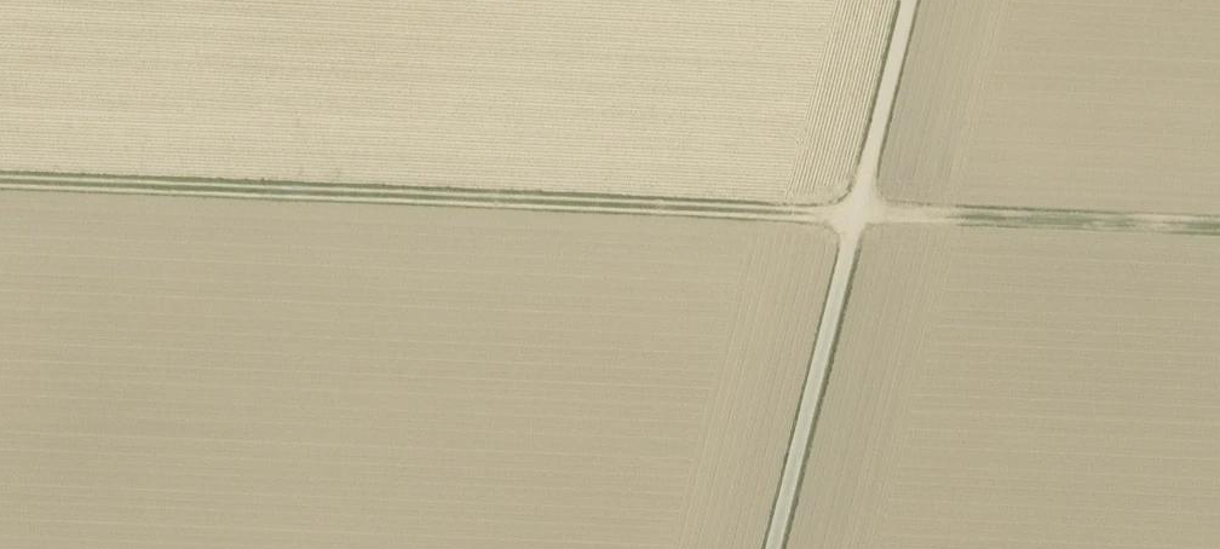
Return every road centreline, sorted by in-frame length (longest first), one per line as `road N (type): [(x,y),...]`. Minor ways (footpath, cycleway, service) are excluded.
road 1 (track): [(0,178),(1219,224)]
road 2 (track): [(899,0),(764,548)]

